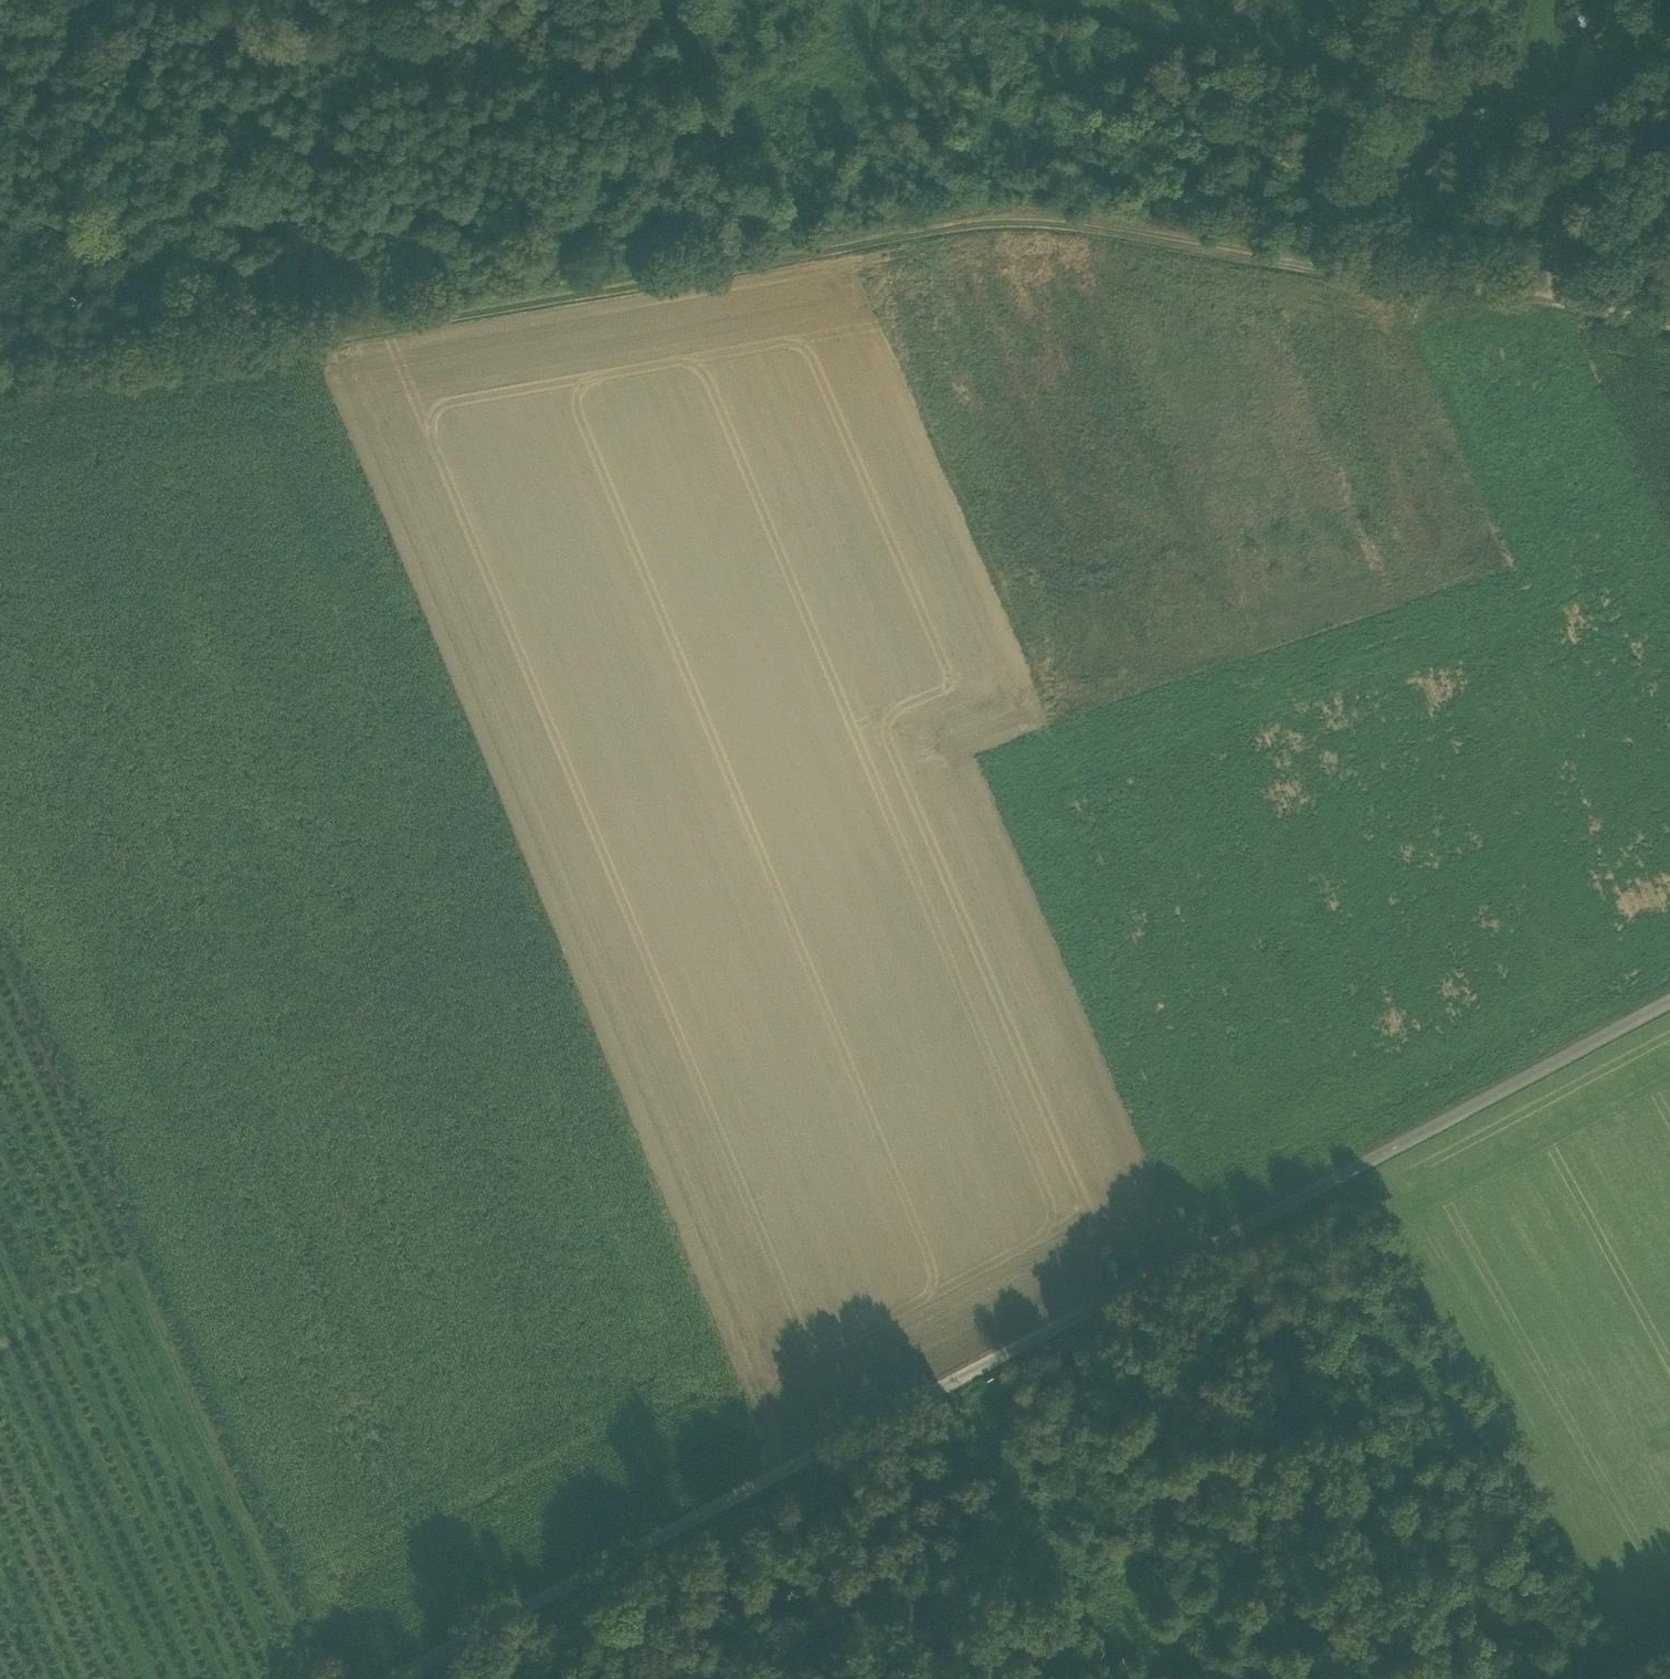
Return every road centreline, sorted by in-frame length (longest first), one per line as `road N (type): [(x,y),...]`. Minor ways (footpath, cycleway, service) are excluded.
road 1 (track): [(0,382),(974,222),(1078,220),(1669,329)]
road 2 (unclassified): [(397,1678),(1669,996)]
road 3 (track): [(1533,304),(1577,116),(1363,81),(1012,0)]

